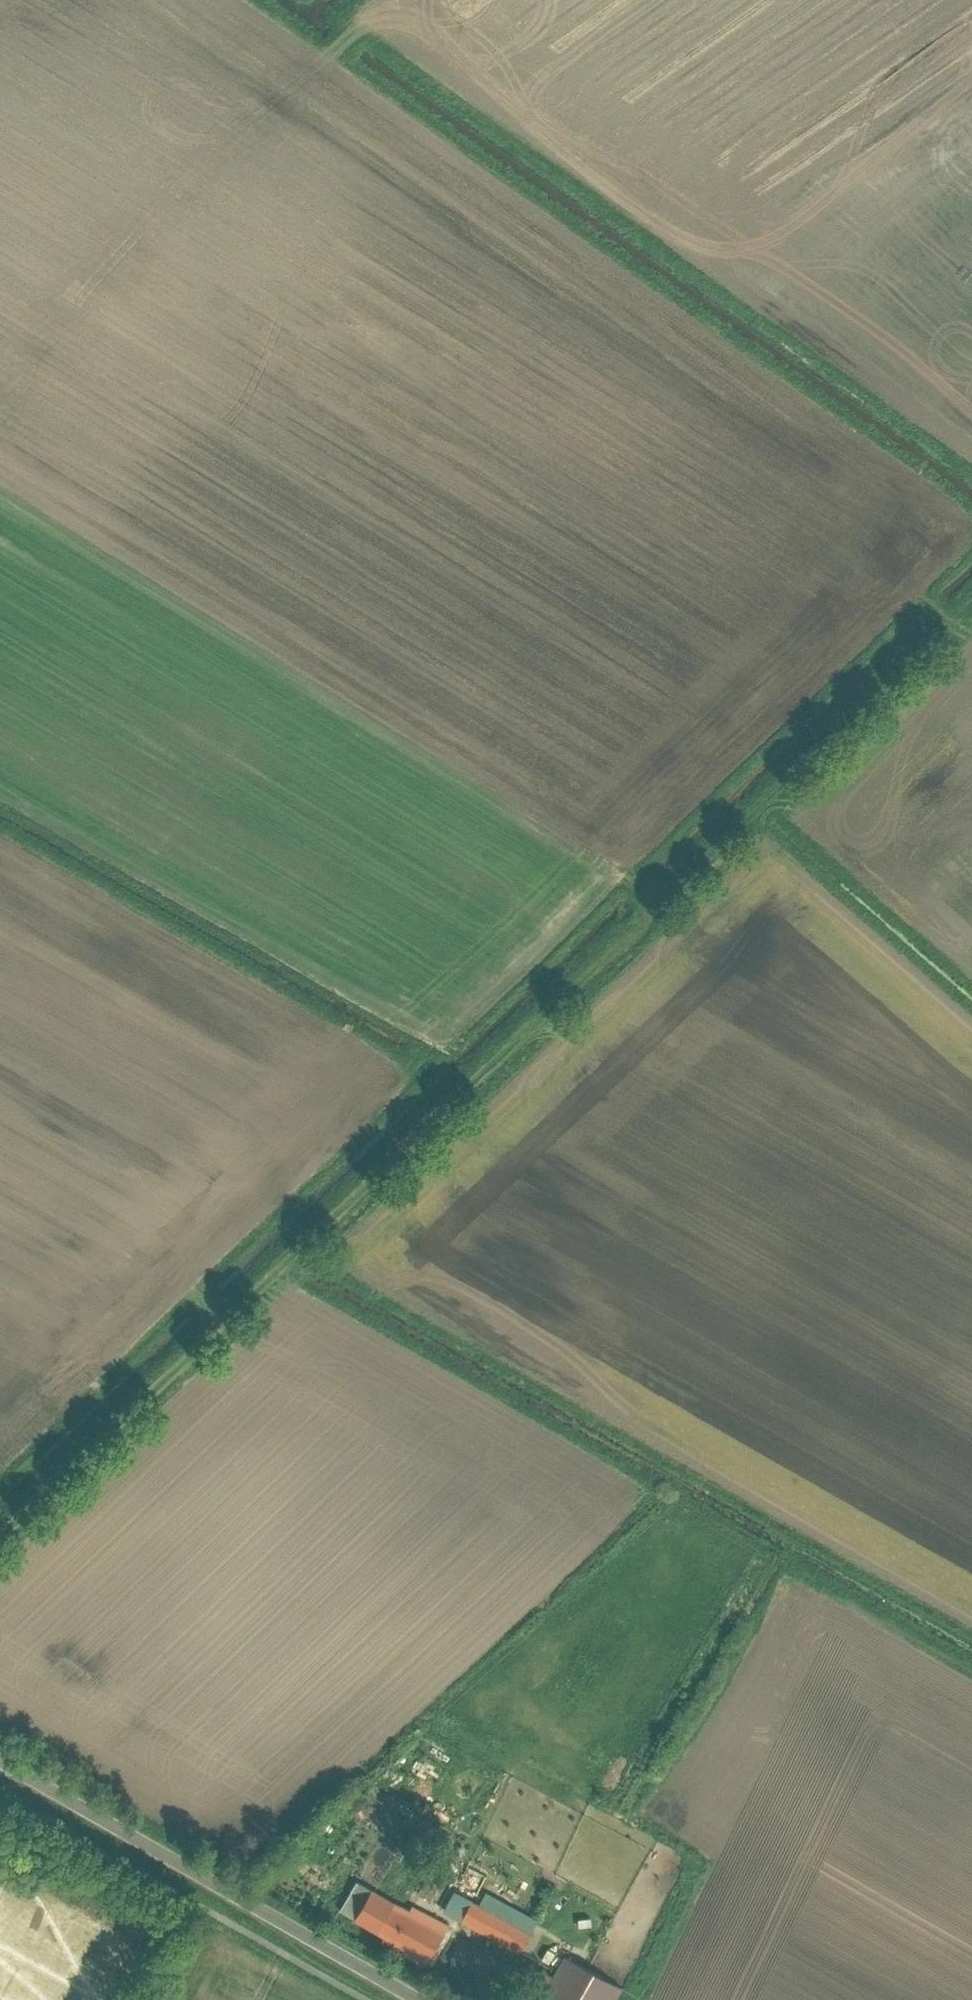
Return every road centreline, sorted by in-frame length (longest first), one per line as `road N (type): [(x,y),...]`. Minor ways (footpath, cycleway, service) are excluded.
road 1 (tertiary): [(0,1757),(428,1999)]

